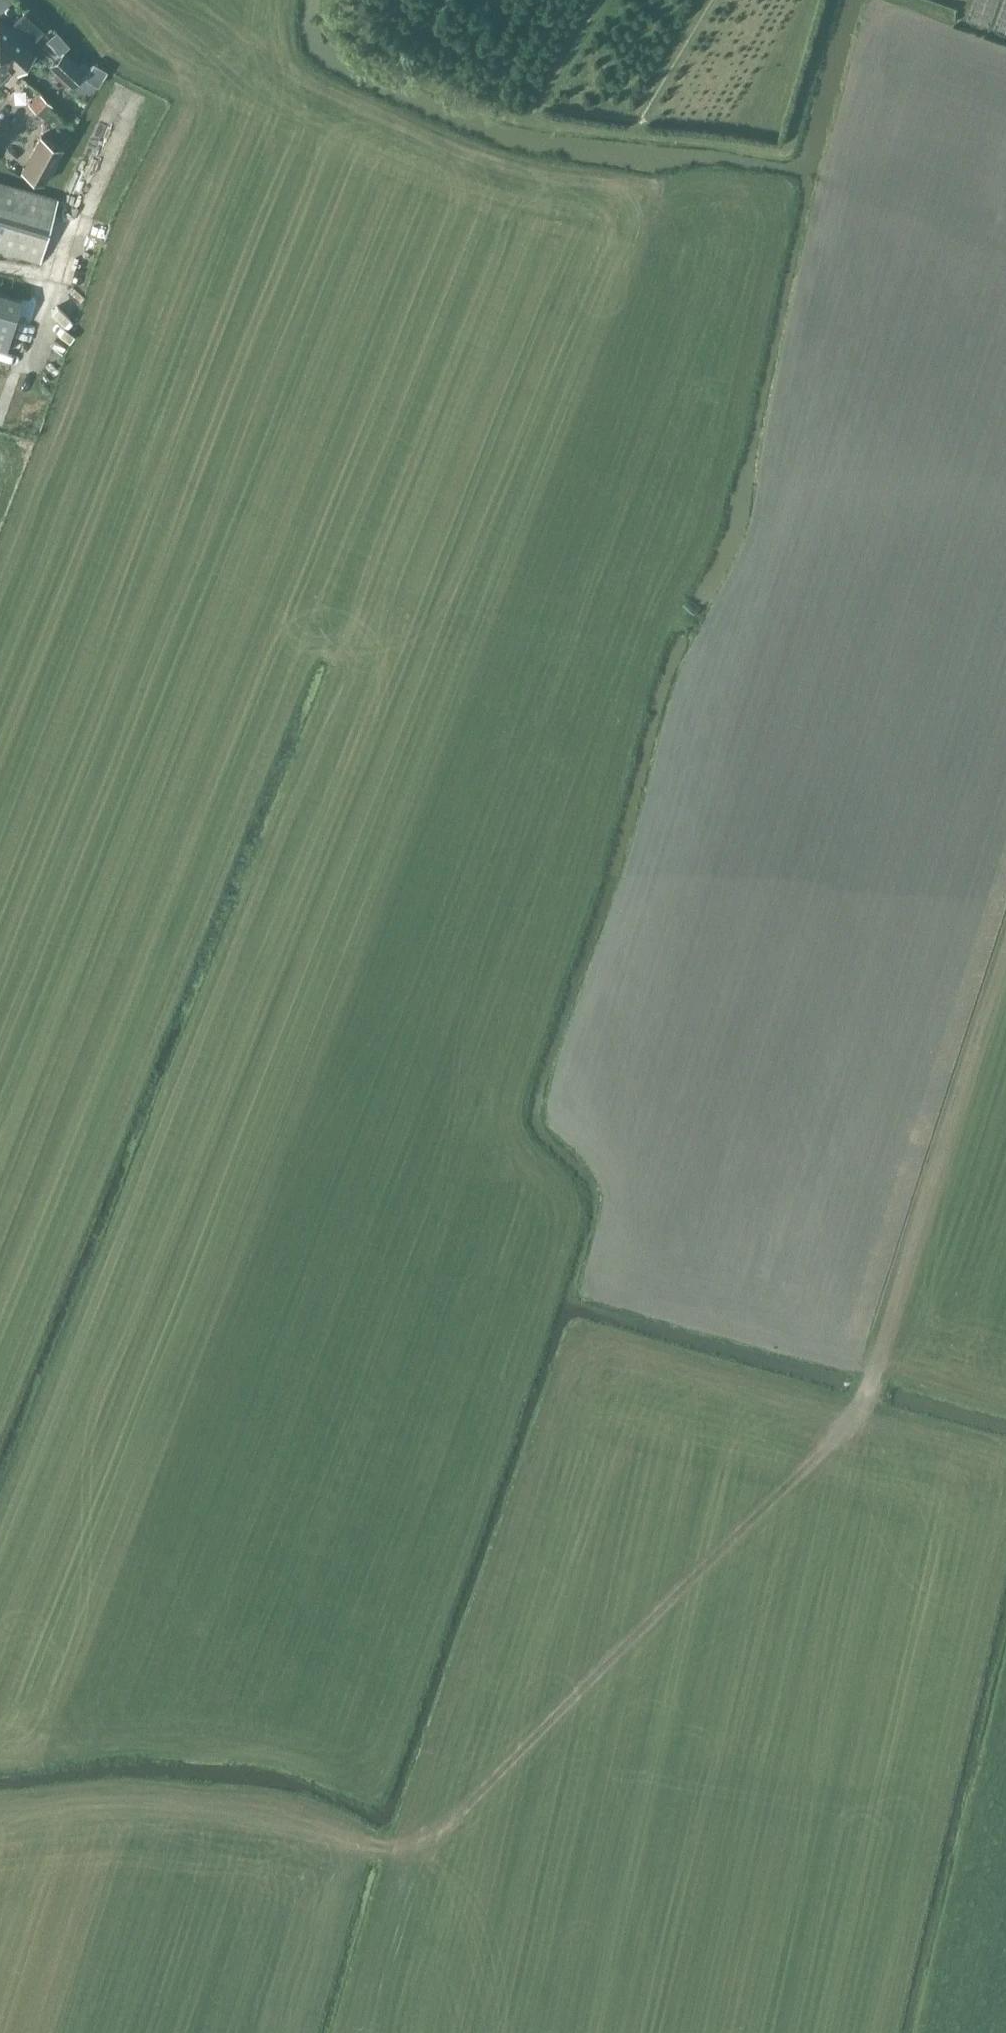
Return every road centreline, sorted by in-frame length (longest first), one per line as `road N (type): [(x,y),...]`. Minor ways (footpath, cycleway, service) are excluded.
road 1 (track): [(0,570),(122,243),(175,134),(180,86),(122,0)]

